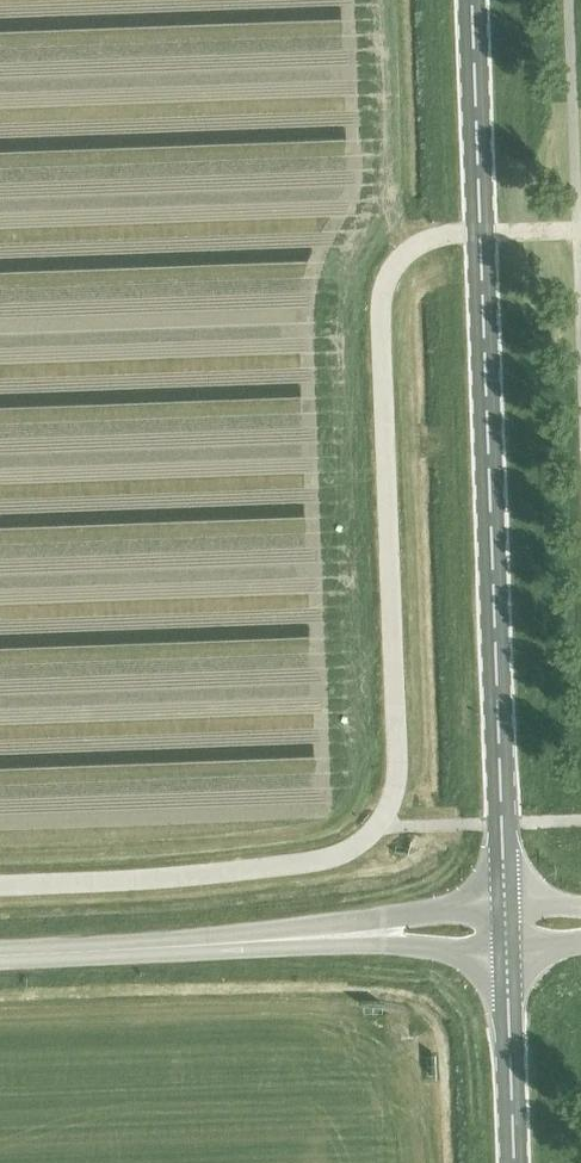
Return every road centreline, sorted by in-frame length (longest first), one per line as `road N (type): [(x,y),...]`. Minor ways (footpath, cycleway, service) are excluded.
road 1 (secondary): [(506,904),(472,0)]
road 2 (track): [(377,824),(394,788),(396,761),(379,304),(385,274),(401,253),(449,232),(580,228)]
road 3 (tertiary): [(506,904),(99,953)]
road 4 (tertiary): [(99,953),(429,944),(508,949)]
road 5 (secondary): [(516,1162),(508,949)]

